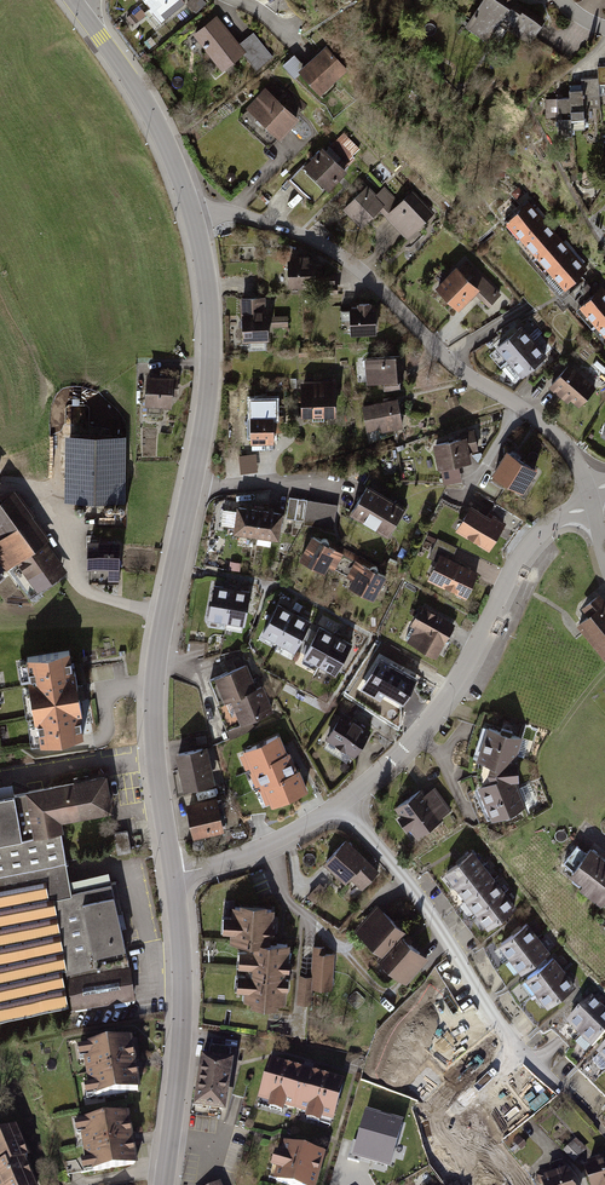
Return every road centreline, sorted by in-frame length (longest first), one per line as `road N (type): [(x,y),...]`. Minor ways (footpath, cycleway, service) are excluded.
road 1 (tertiary): [(173,874),(154,697),(211,368),(193,216)]
road 2 (residential): [(193,216),(251,217),(319,243),(368,277),(438,350),(557,436),(591,498)]
road 3 (residential): [(340,805),(437,711),(524,551),(591,498)]
road 4 (residential): [(558,1084),(485,1004),(435,919),(340,805)]
road 5 (tertiary): [(164,1184),(182,990),(173,874)]
road 6 (tertiary): [(193,216),(145,102),(76,3)]
road 7 (residential): [(173,874),(226,865),(340,805)]

